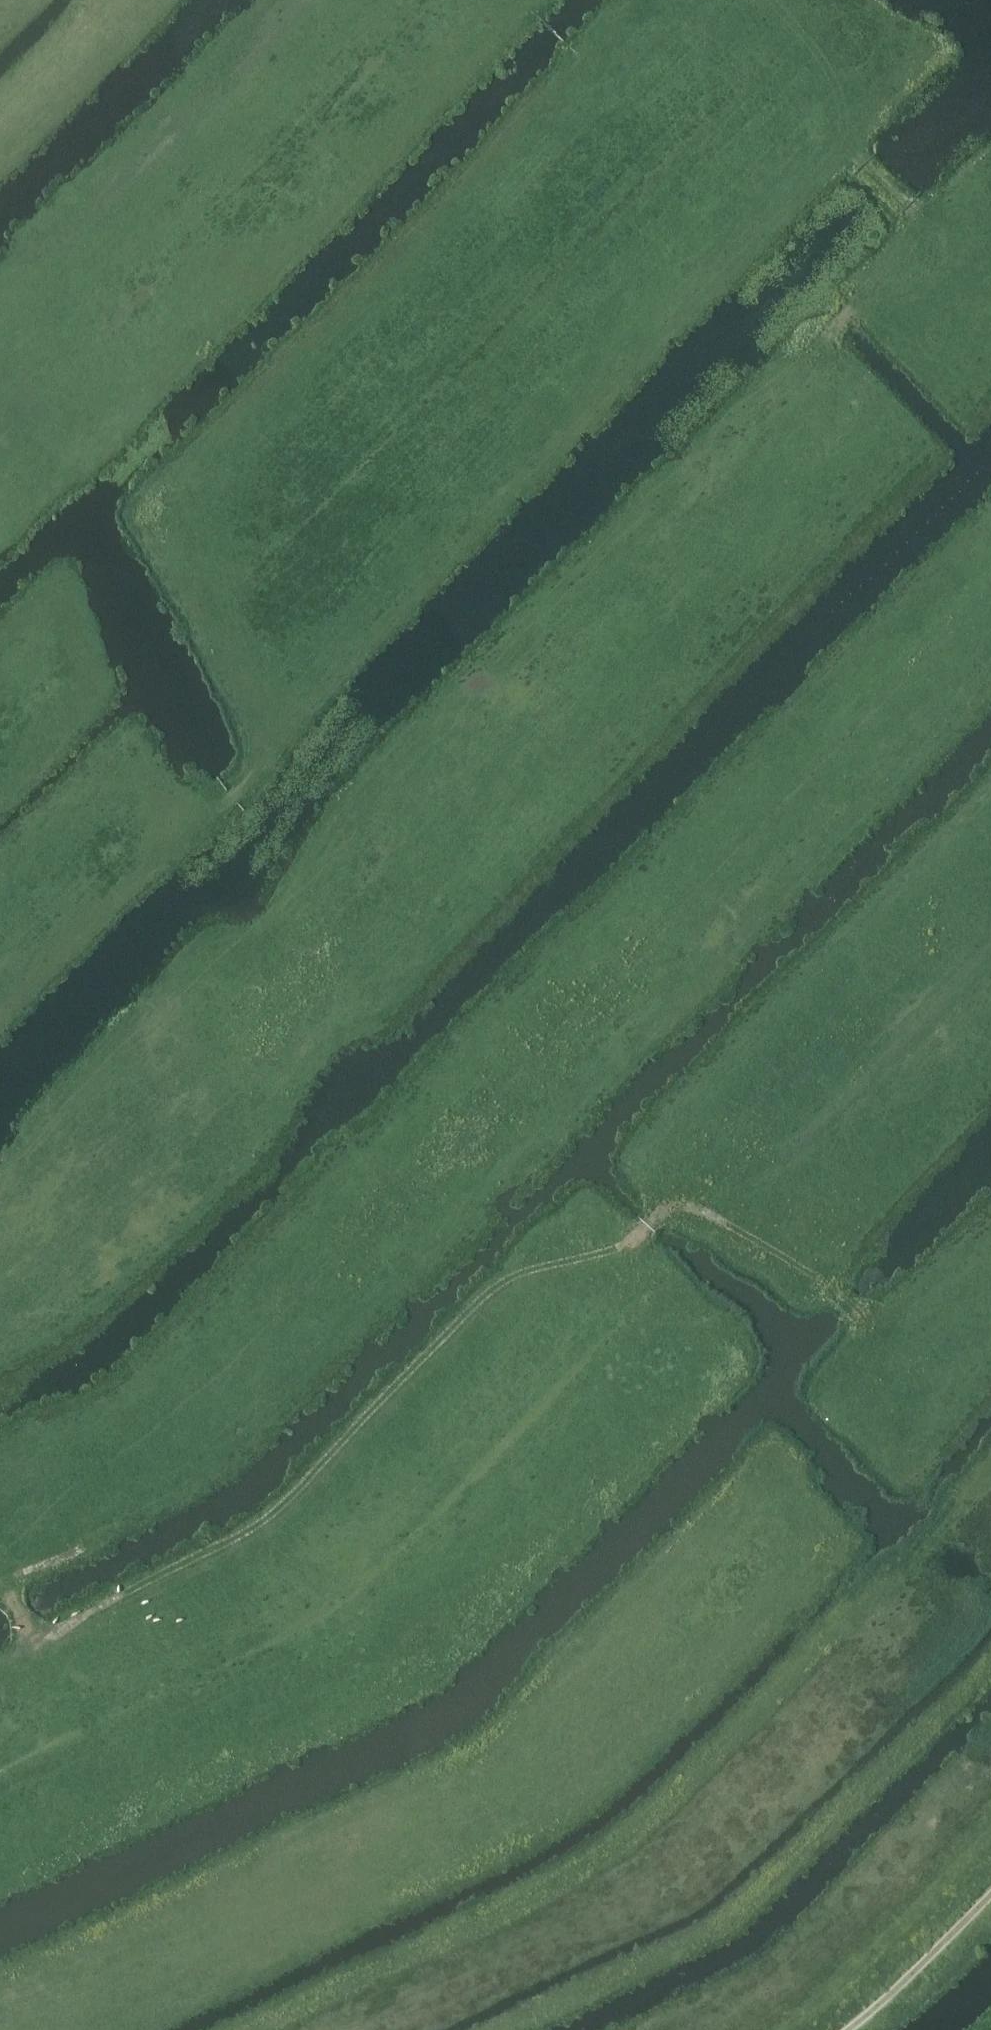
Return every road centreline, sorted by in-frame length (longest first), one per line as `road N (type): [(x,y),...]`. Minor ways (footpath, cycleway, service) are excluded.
road 1 (track): [(849,2029),(990,1896)]

